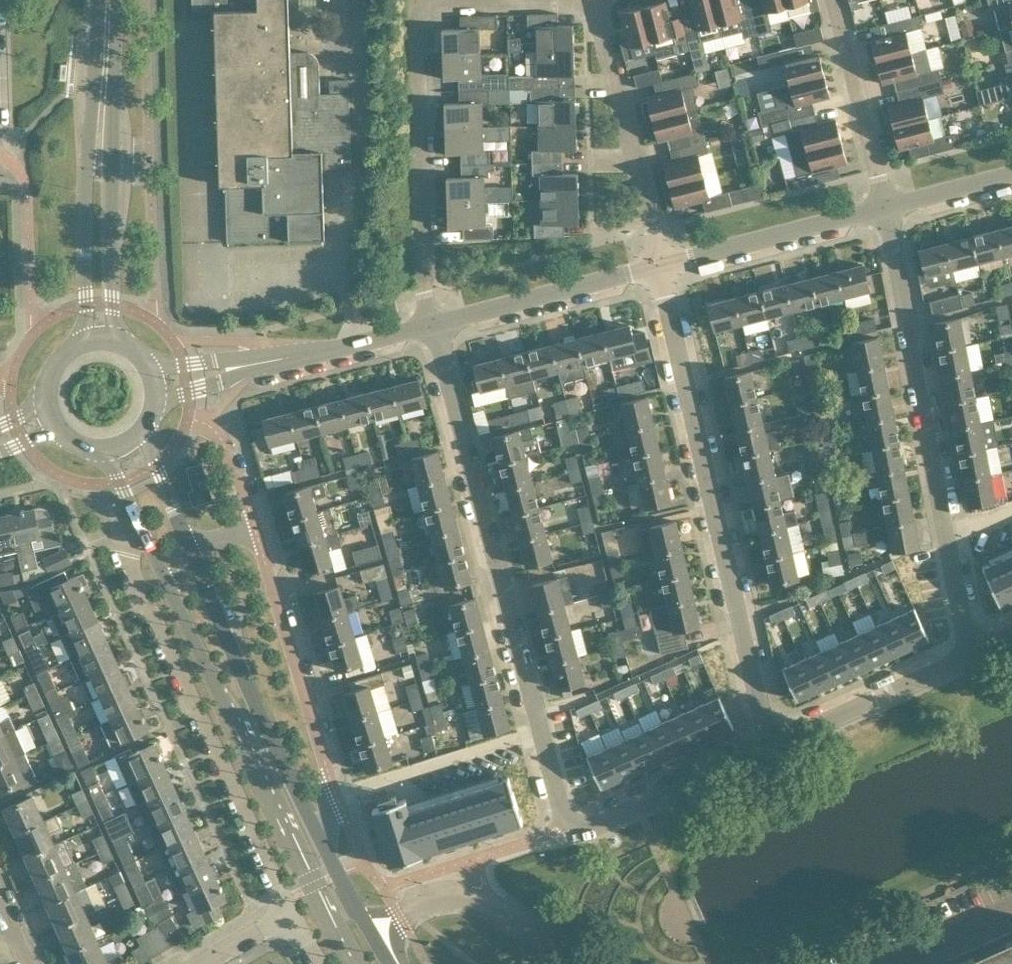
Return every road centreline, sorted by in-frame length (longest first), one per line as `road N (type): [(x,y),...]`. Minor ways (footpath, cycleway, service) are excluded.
road 1 (residential): [(568,827),(430,324)]
road 2 (residential): [(776,741),(659,268)]
road 3 (residential): [(973,658),(887,202)]
road 4 (residential): [(135,516),(122,541),(138,593),(288,916)]
road 5 (tertiary): [(171,591),(327,917)]
road 6 (tertiary): [(324,846),(188,543)]
road 7 (residential): [(324,846),(337,795),(257,532)]
road 8 (residential): [(430,324),(421,0)]
road 9 (tertiary): [(107,25),(86,180),(79,344)]
road 10 (tertiary): [(118,342),(107,25)]
road 11 (residential): [(659,268),(596,0)]
road 12 (residential): [(370,935),(431,904),(463,901),(607,963)]
road 13 (residential): [(659,268),(887,202)]
road 14 (residential): [(430,324),(659,268)]
road 15 (residential): [(568,827),(776,741)]
road 16 (residential): [(776,741),(973,658)]
road 17 (residential): [(887,202),(835,0)]
road 18 (residential): [(277,359),(430,324)]
road 19 (residential): [(887,963),(1011,908)]
road 20 (residential): [(154,404),(277,359)]
road 21 (residential): [(277,359),(147,365)]
road 22 (residential): [(887,202),(1011,171)]
road 23 (tertiary): [(188,543),(143,429)]

